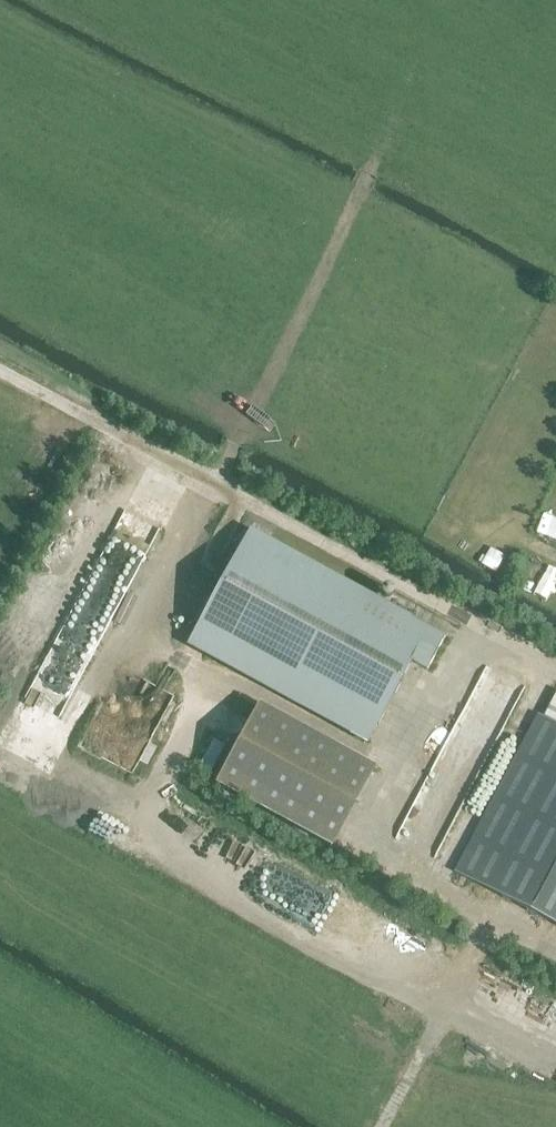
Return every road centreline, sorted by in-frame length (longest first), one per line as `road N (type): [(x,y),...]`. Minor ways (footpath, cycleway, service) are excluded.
road 1 (track): [(0,368),(555,670)]
road 2 (track): [(373,163),(218,481)]
road 3 (track): [(373,163),(450,0)]

